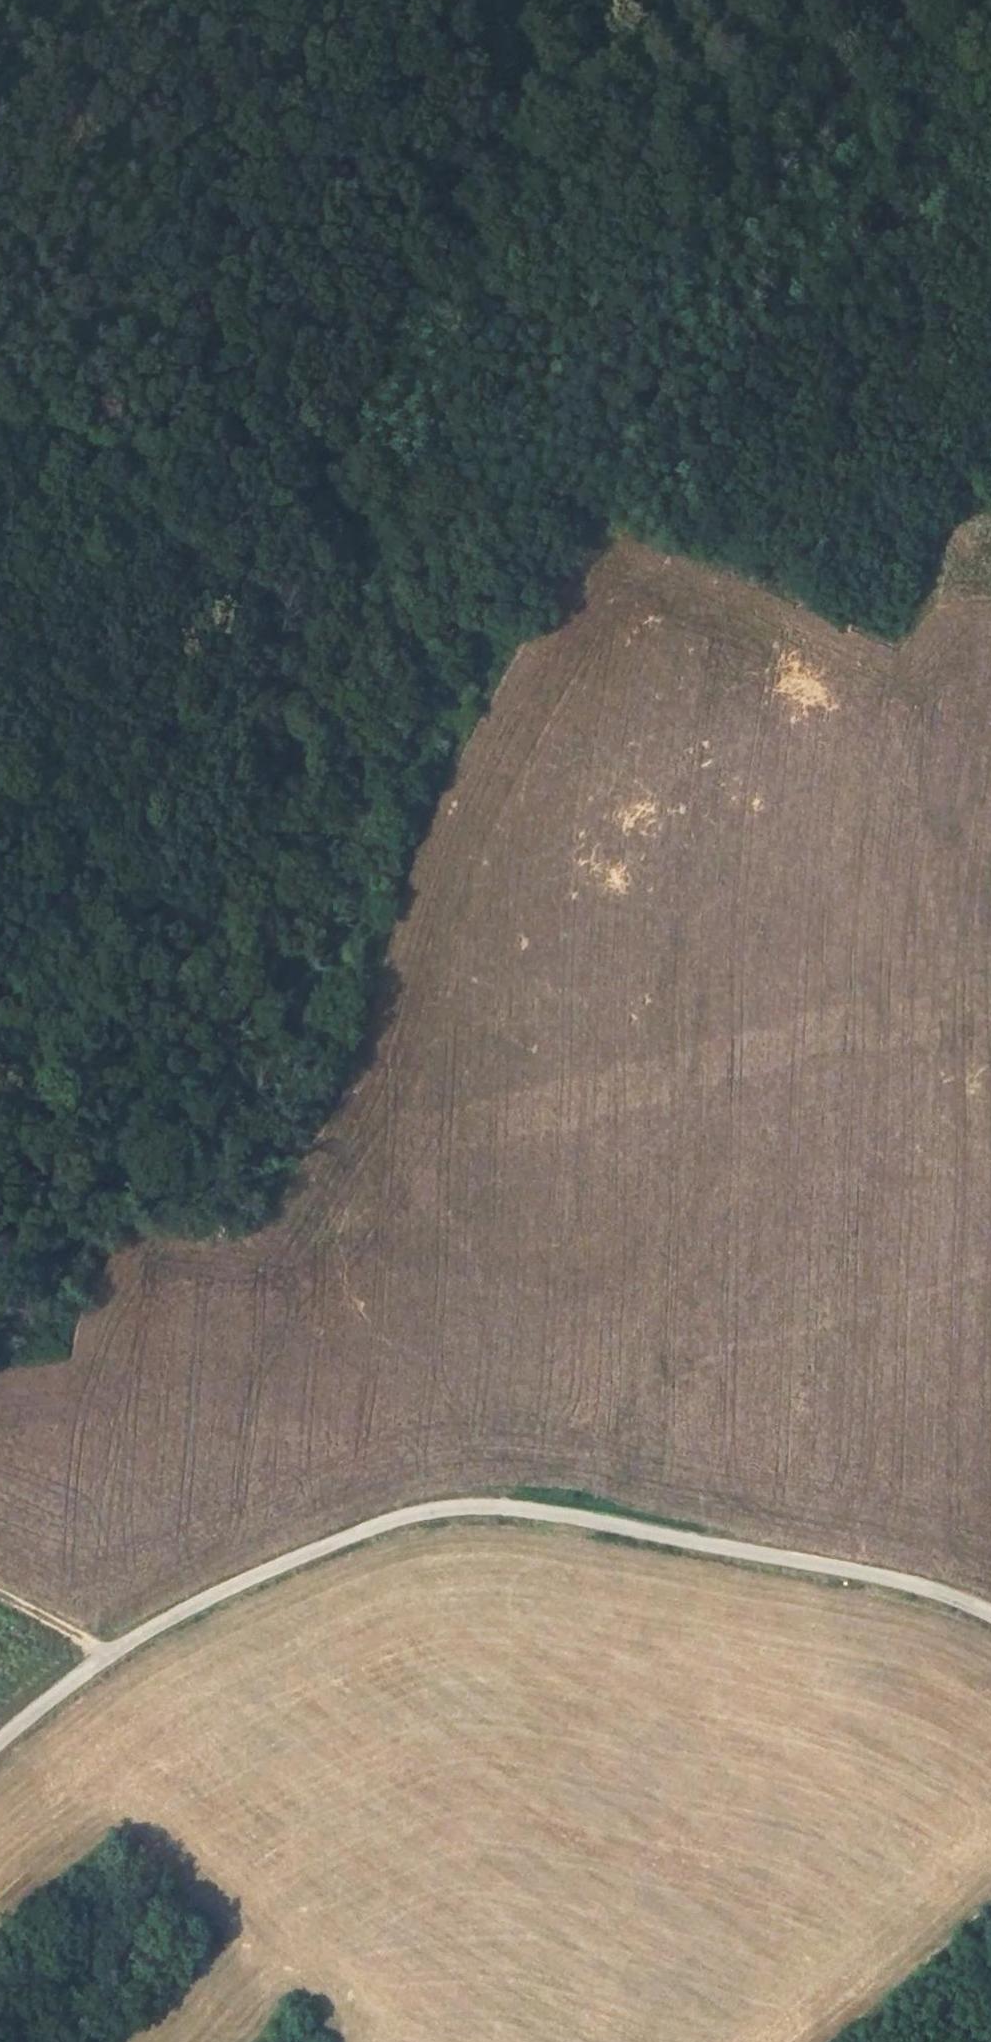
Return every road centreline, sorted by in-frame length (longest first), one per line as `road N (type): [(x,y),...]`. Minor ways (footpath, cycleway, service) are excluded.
road 1 (unclassified): [(990,1613),(909,1585),(525,1512),(460,1510),(365,1533),(231,1587),(112,1653),(0,1740)]
road 2 (track): [(112,1653),(0,1595)]

